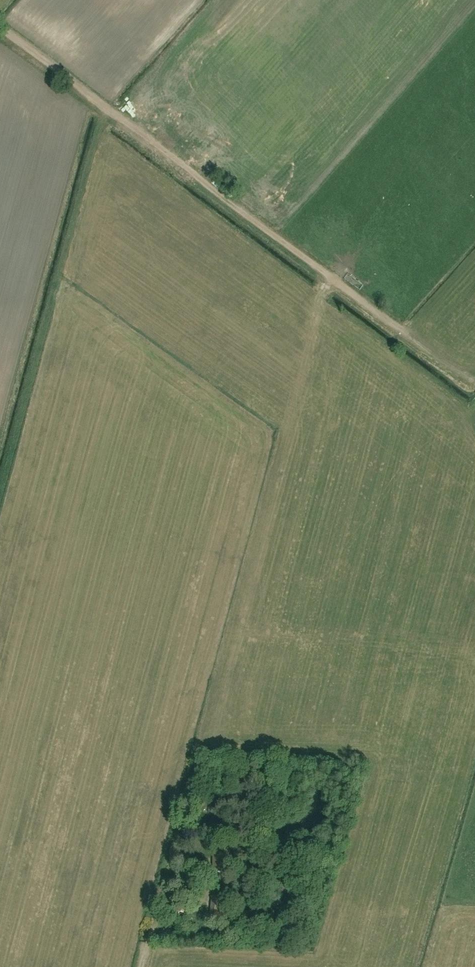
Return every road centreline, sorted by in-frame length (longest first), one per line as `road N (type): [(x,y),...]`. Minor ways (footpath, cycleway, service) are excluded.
road 1 (track): [(0,27),(399,333),(474,382)]

